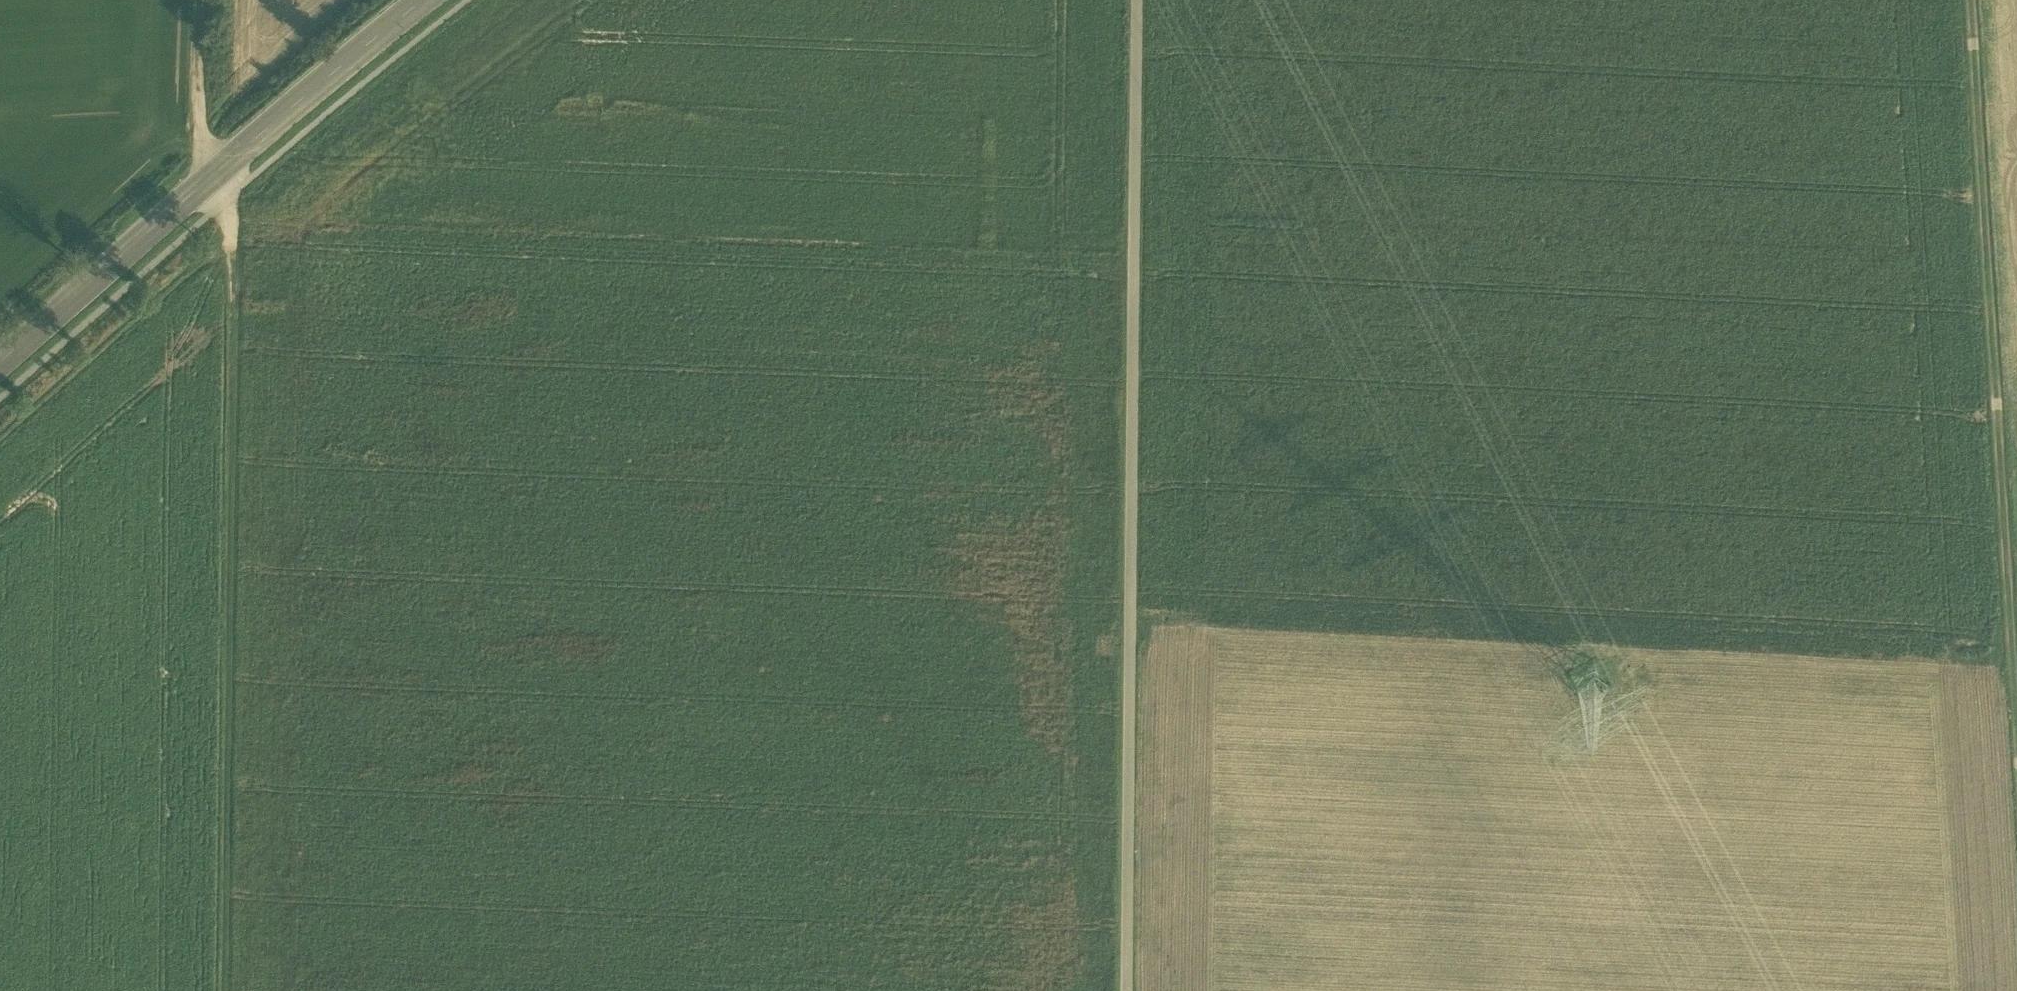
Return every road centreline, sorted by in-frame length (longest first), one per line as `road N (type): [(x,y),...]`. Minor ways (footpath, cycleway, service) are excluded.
road 1 (unclassified): [(1138,0),(1127,990)]
road 2 (track): [(210,177),(230,210),(223,990)]
road 3 (track): [(1971,0),(2016,721)]
road 4 (secondary): [(0,362),(423,0)]
road 5 (track): [(210,177),(197,75),(200,0)]

